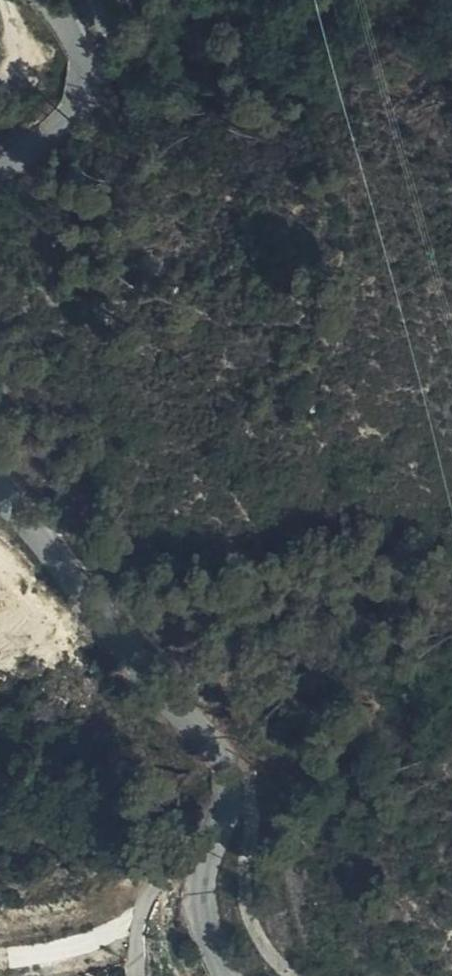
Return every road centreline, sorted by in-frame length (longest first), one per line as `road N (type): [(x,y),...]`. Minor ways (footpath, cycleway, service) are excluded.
road 1 (tertiary): [(226,975),(204,914),(220,801),(212,743),(0,496)]
road 2 (tertiary): [(0,171),(78,117),(92,76),(54,0)]
road 3 (track): [(220,801),(164,872),(172,941),(191,975)]

